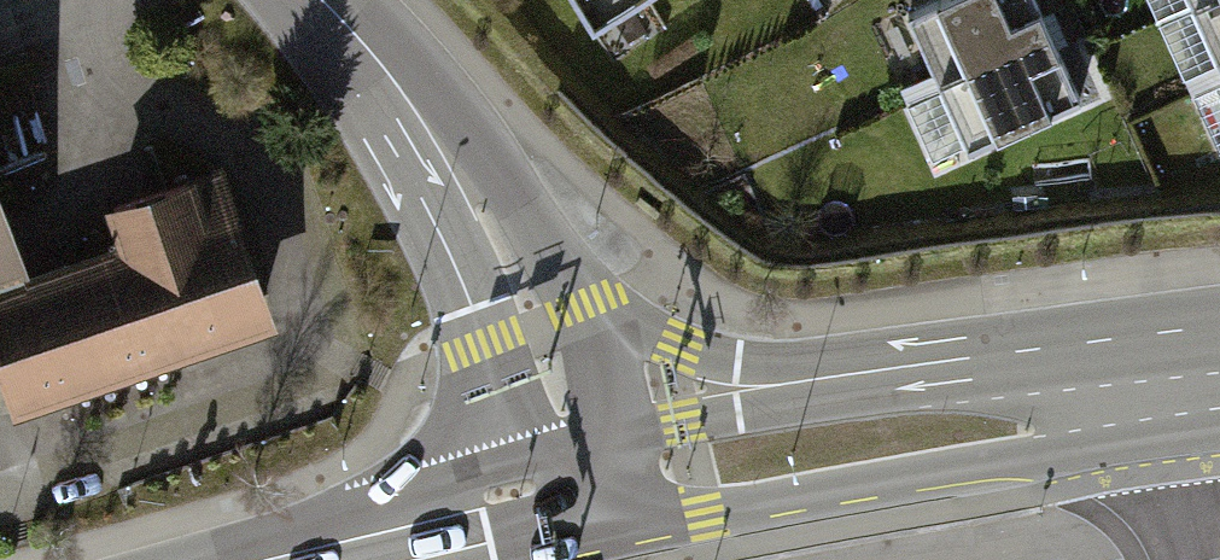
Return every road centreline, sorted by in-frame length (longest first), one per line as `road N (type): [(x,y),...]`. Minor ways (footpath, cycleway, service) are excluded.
road 1 (primary): [(582,489),(817,439),(1157,383)]
road 2 (secondary): [(322,0),(369,51),(488,223),(535,324),(582,489)]
road 3 (primary): [(314,559),(582,489)]
road 4 (residential): [(1157,383),(1192,559)]

